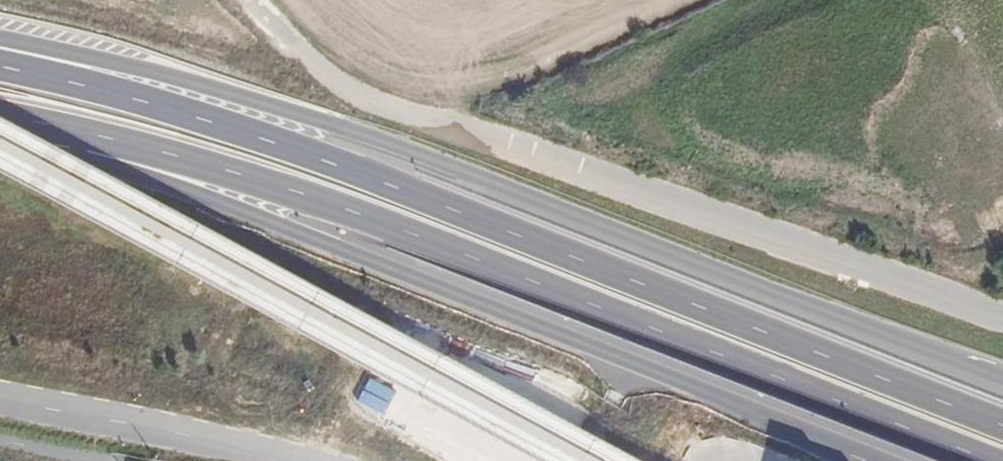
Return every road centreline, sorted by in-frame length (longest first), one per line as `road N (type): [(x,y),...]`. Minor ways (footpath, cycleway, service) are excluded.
road 1 (primary): [(1002,424),(275,143),(0,69)]
road 2 (primary): [(1002,379),(374,138),(148,72),(0,39)]
road 3 (primary): [(0,112),(398,227),(992,460)]
road 4 (primary): [(0,119),(80,159),(248,213),(867,460)]
road 5 (unclassified): [(245,0),(330,76),(403,115),(1002,320)]

